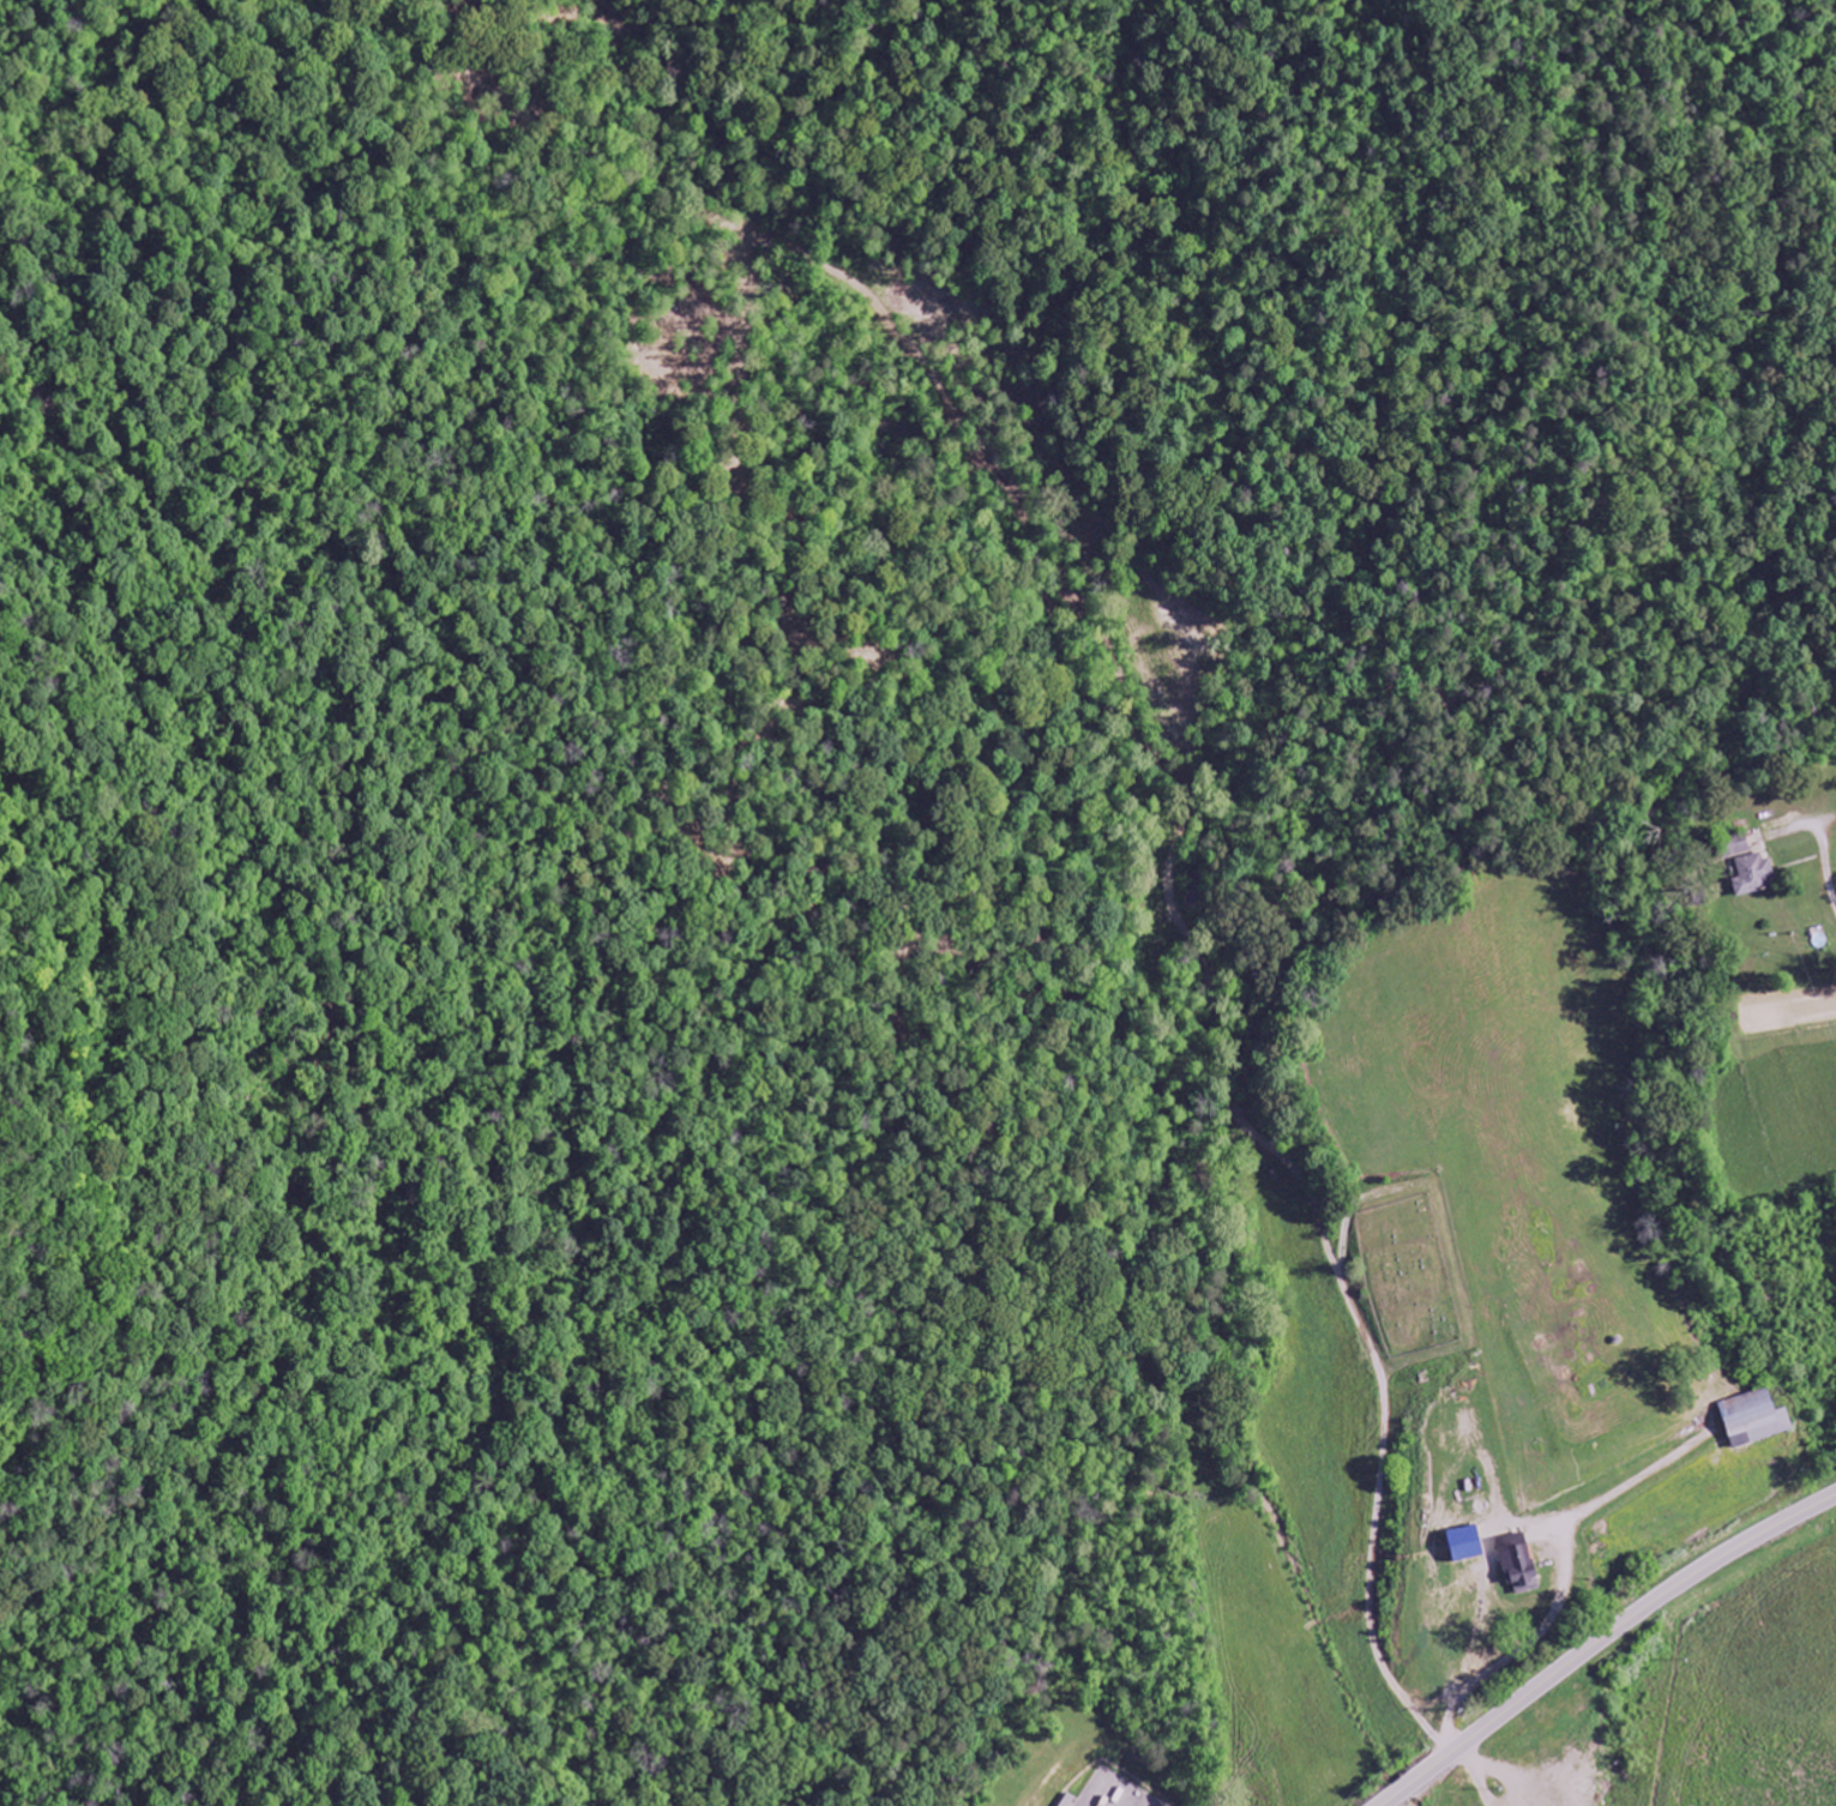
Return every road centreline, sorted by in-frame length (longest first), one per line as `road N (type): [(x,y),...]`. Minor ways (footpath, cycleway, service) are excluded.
road 1 (track): [(1450,1754),(1383,1670),(1371,1643),(1365,1613),(1381,1428),(1373,1368),(1301,1180),(1229,1107),(1217,988),(1166,872),(1166,750),(1152,714),(1110,630),(1046,532),(974,459),(892,327),(863,291),(767,230),(732,193),(649,48),(608,0)]
road 2 (primary): [(1383,1805),(1709,1565),(1835,1496)]

